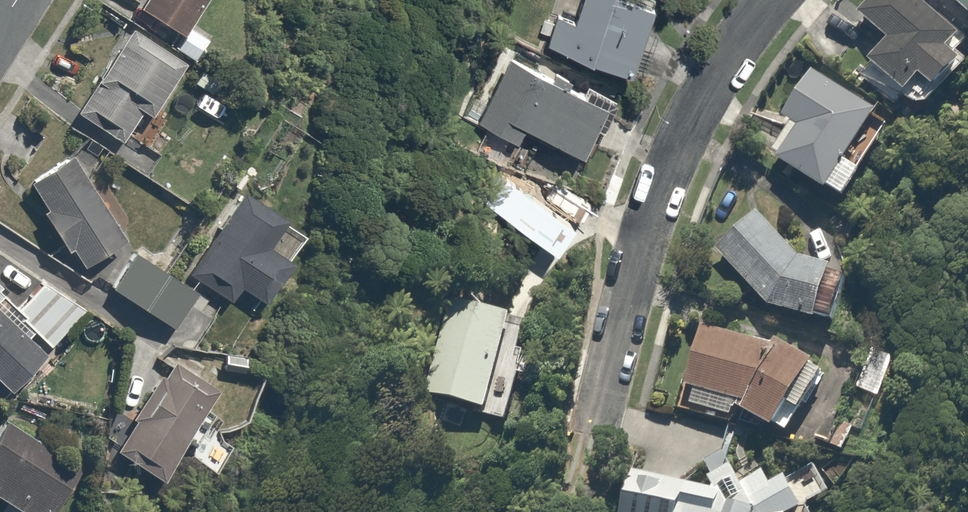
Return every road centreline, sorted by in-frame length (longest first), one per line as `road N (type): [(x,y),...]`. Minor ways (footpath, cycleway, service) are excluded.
road 1 (residential): [(779,0),(711,93),(667,172),(599,413)]

